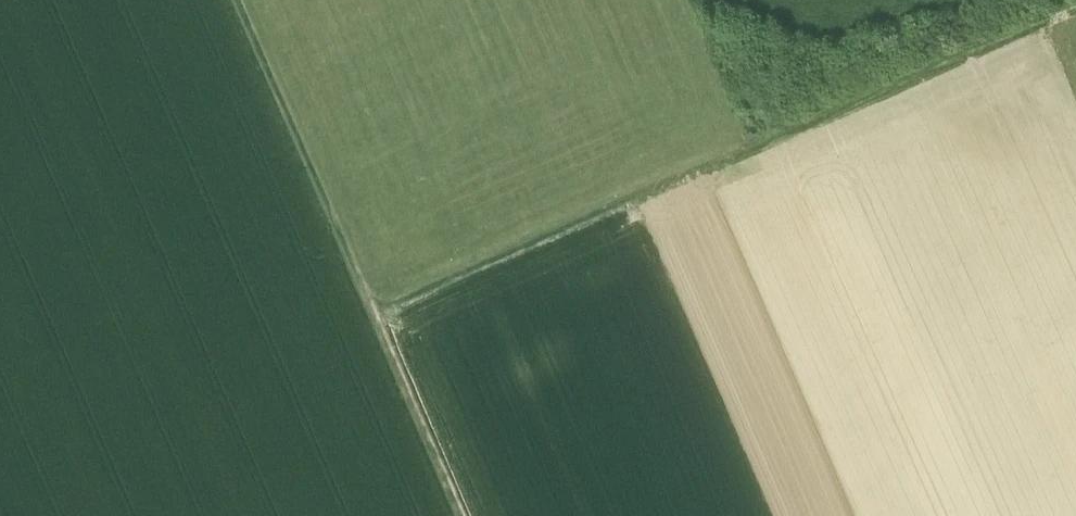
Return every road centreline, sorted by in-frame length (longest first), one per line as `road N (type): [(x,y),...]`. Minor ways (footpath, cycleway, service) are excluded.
road 1 (track): [(460,515),(237,0)]

